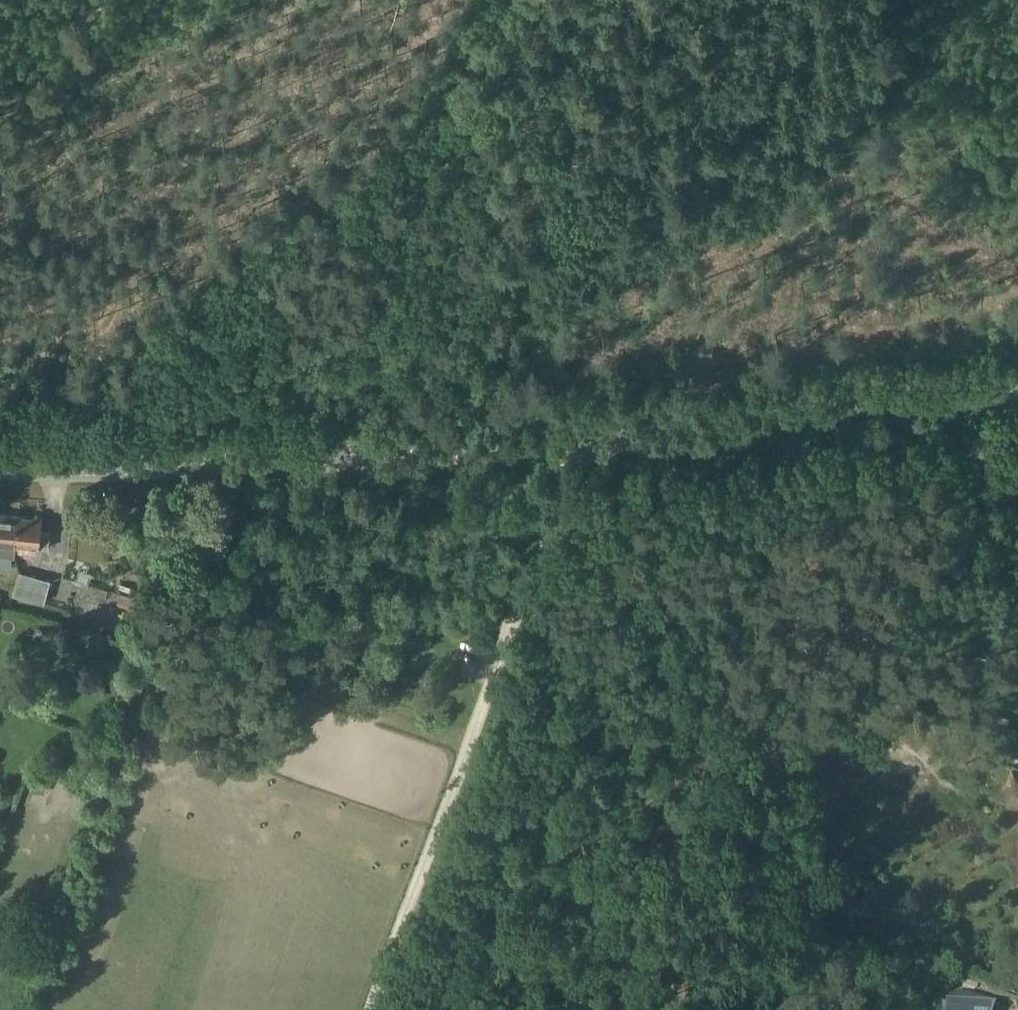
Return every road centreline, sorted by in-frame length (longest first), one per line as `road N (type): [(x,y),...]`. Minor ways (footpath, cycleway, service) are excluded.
road 1 (unclassified): [(0,468),(226,466),(570,445),(860,416),(1017,374)]
road 2 (track): [(570,445),(564,488),(372,1009)]

